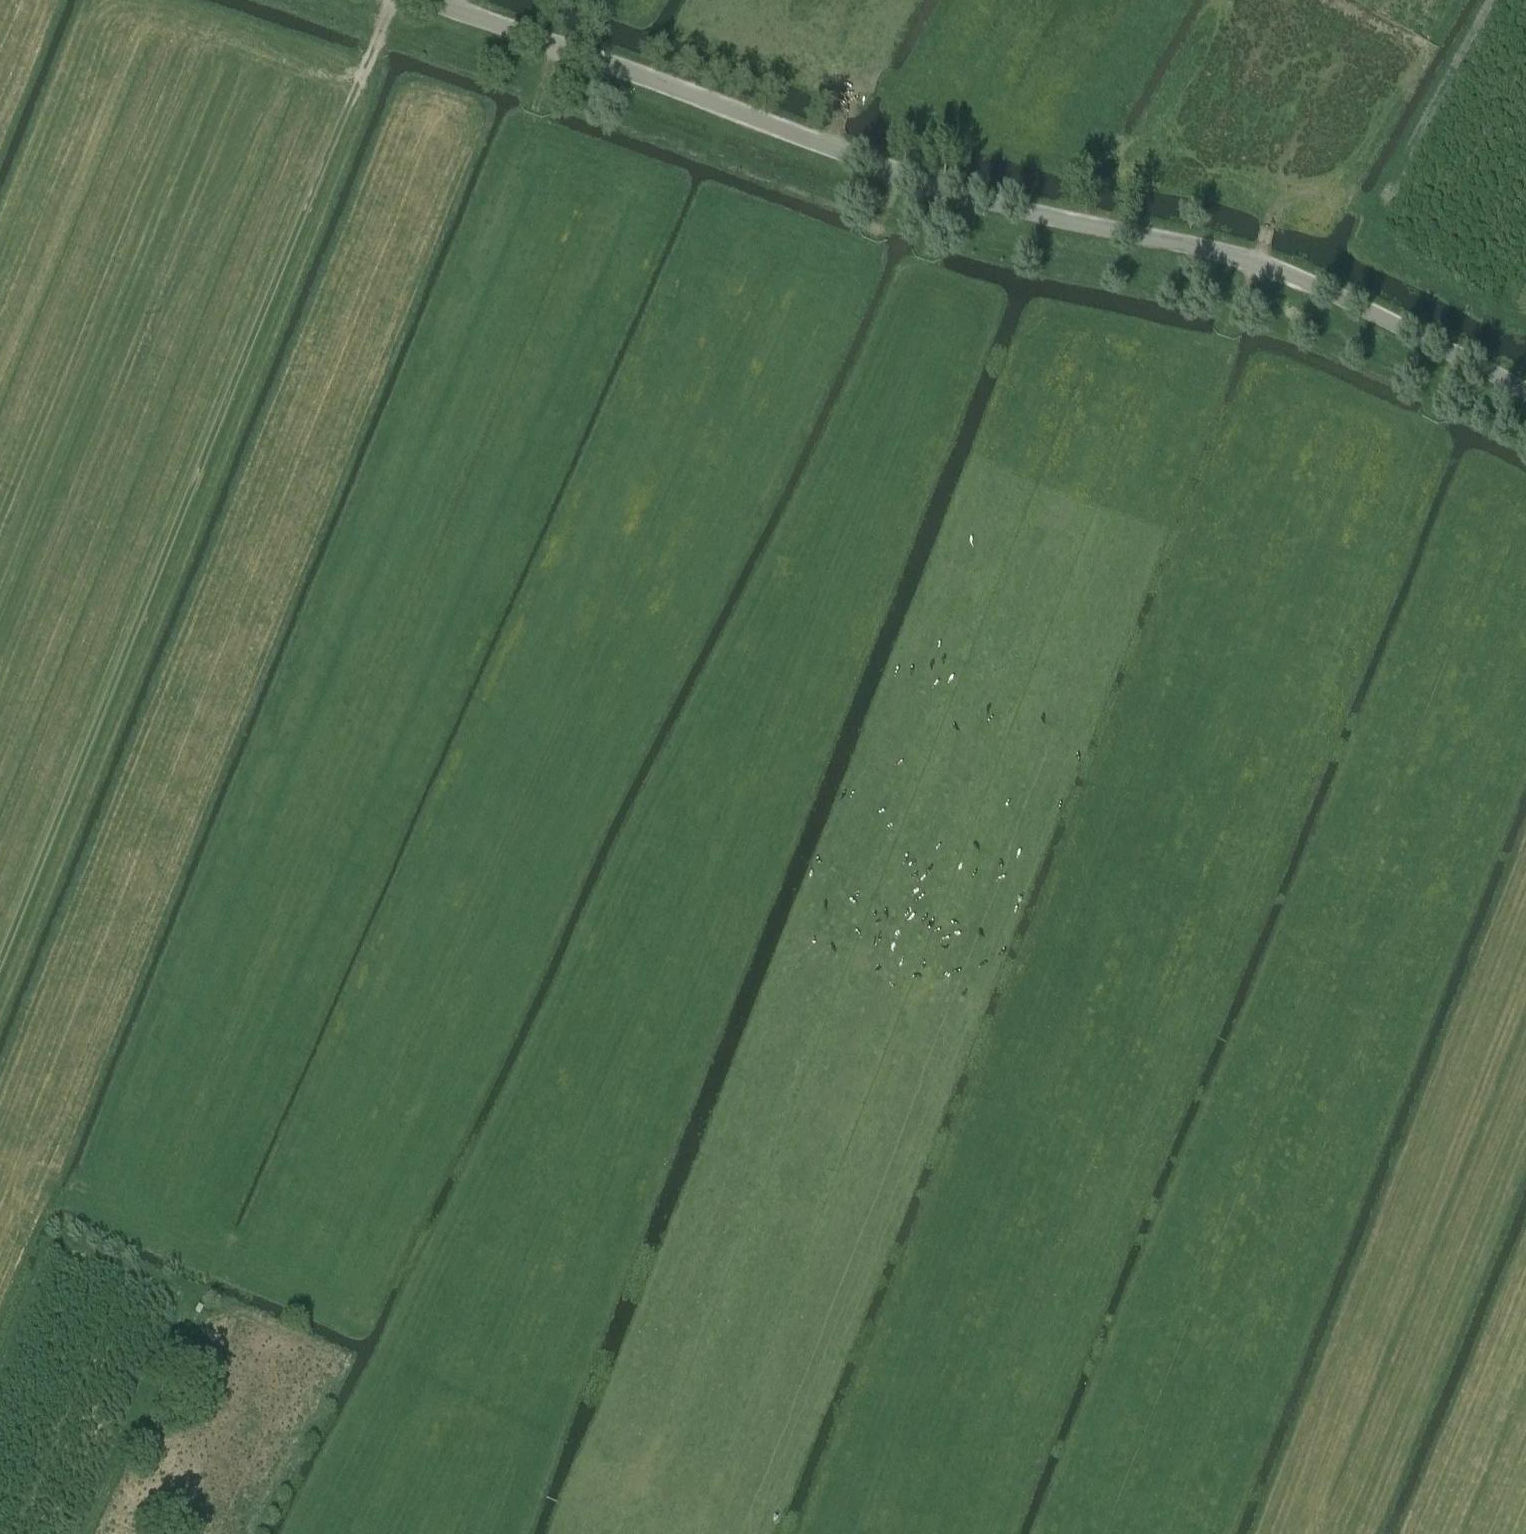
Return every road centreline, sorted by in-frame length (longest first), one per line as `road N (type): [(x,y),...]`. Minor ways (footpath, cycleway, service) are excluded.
road 1 (tertiary): [(1525,392),(1285,271),(906,177),(423,0)]

